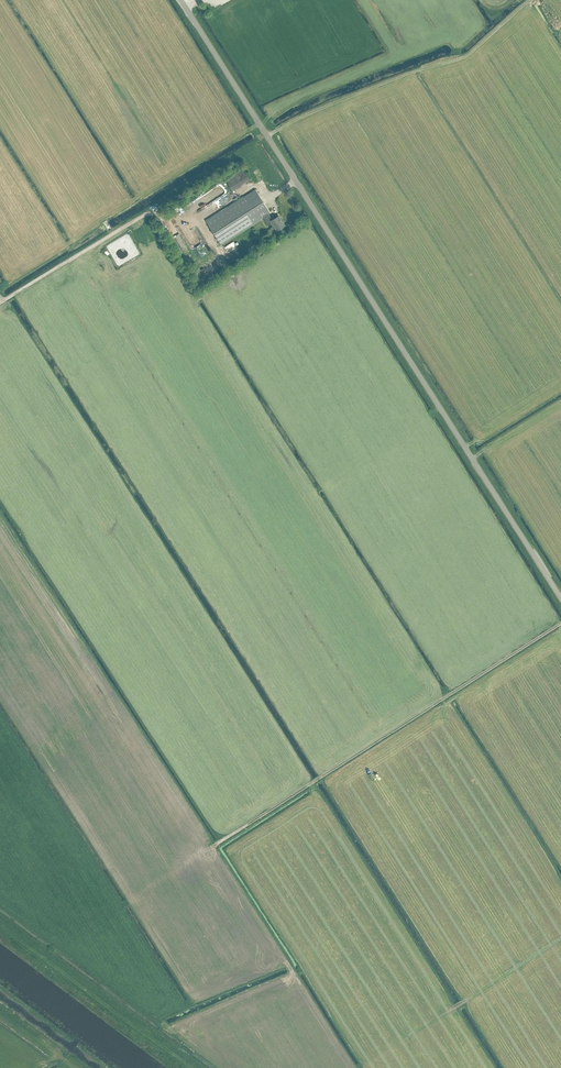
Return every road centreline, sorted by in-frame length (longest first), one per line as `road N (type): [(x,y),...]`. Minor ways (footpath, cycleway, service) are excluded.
road 1 (unclassified): [(560,598),(181,0)]
road 2 (track): [(560,622),(220,841)]
road 3 (track): [(267,136),(462,57),(528,0)]

